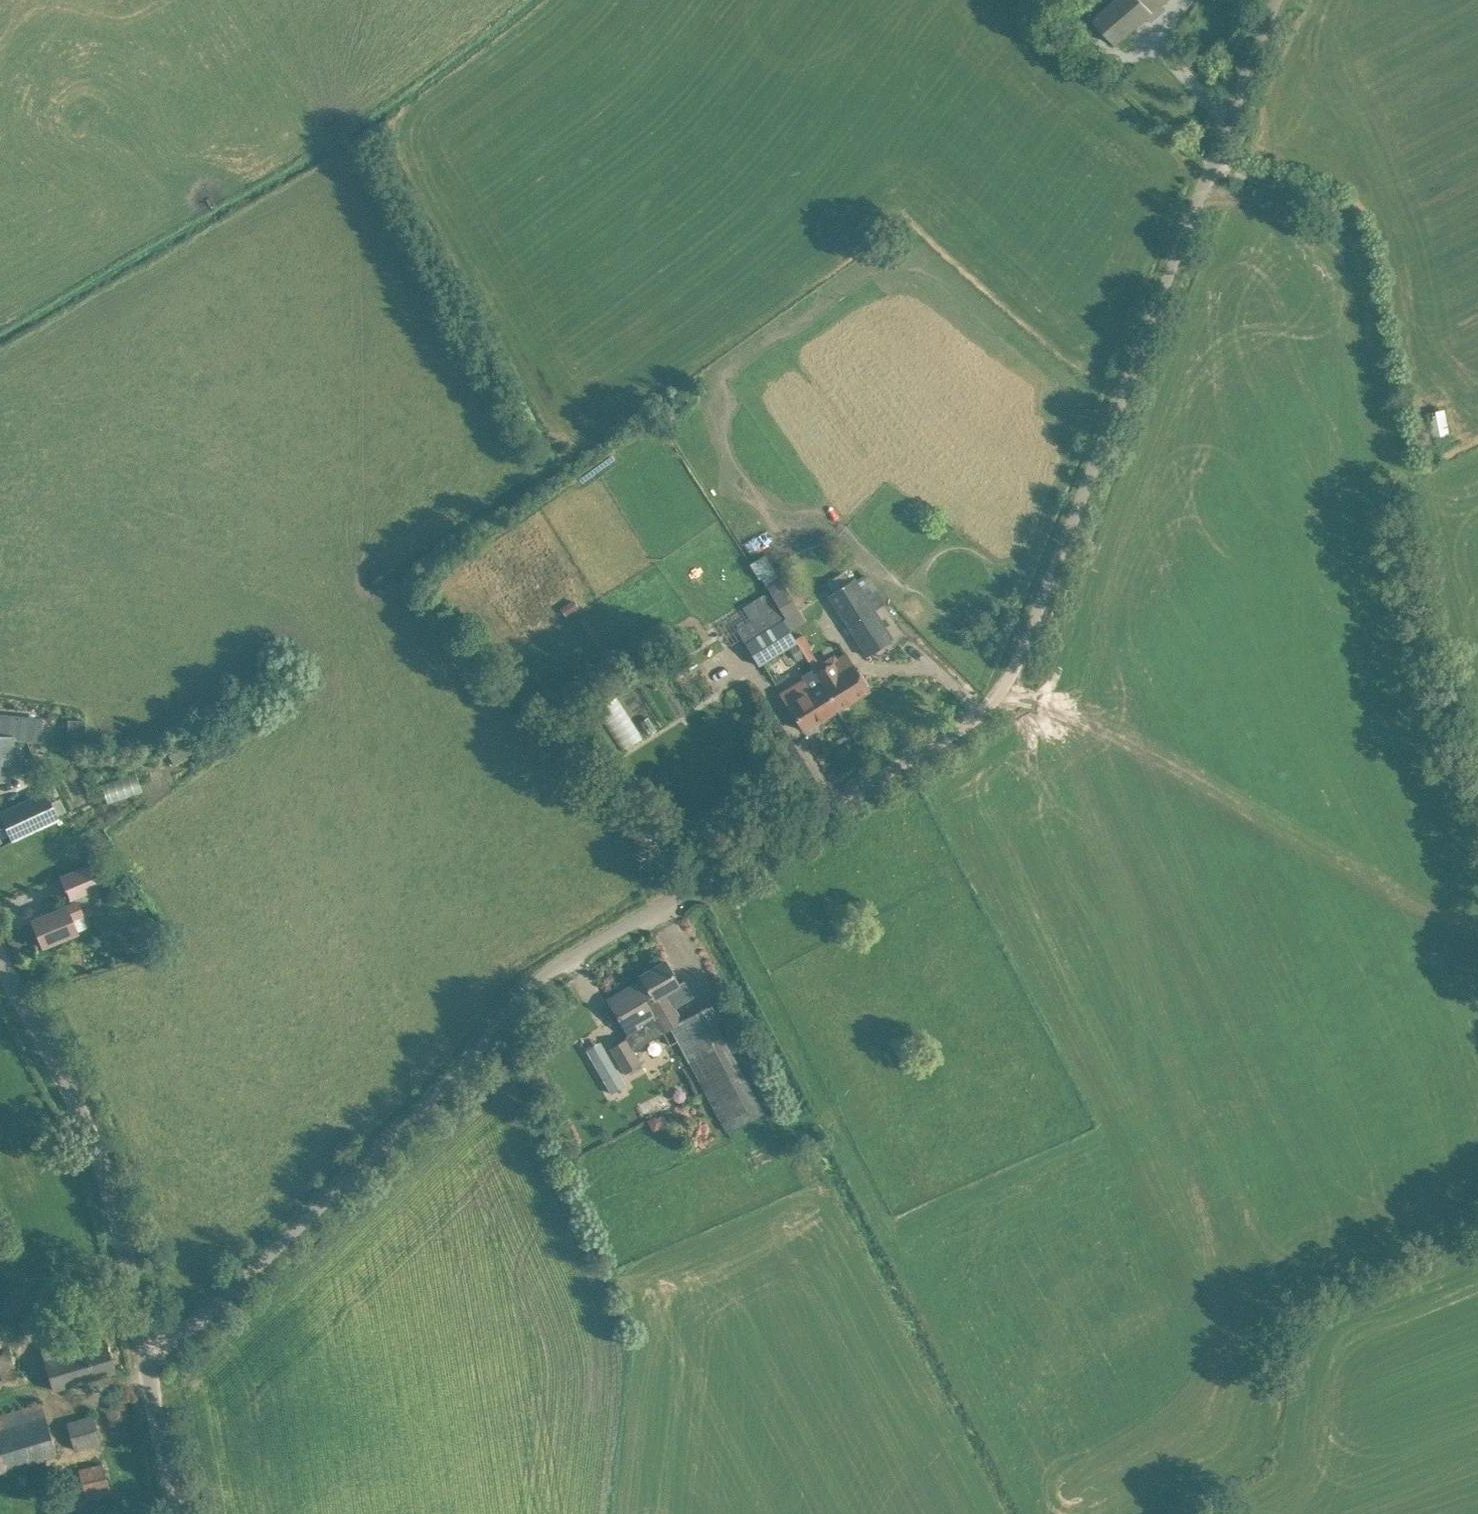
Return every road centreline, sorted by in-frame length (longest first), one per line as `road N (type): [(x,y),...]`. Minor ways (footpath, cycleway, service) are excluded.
road 1 (unclassified): [(162,1367),(484,1068),(540,984),(599,940),(993,712),(1038,637),(1277,0)]
road 2 (unclassified): [(162,1367),(111,1171),(0,941)]
road 3 (unclassified): [(191,1513),(162,1367)]

